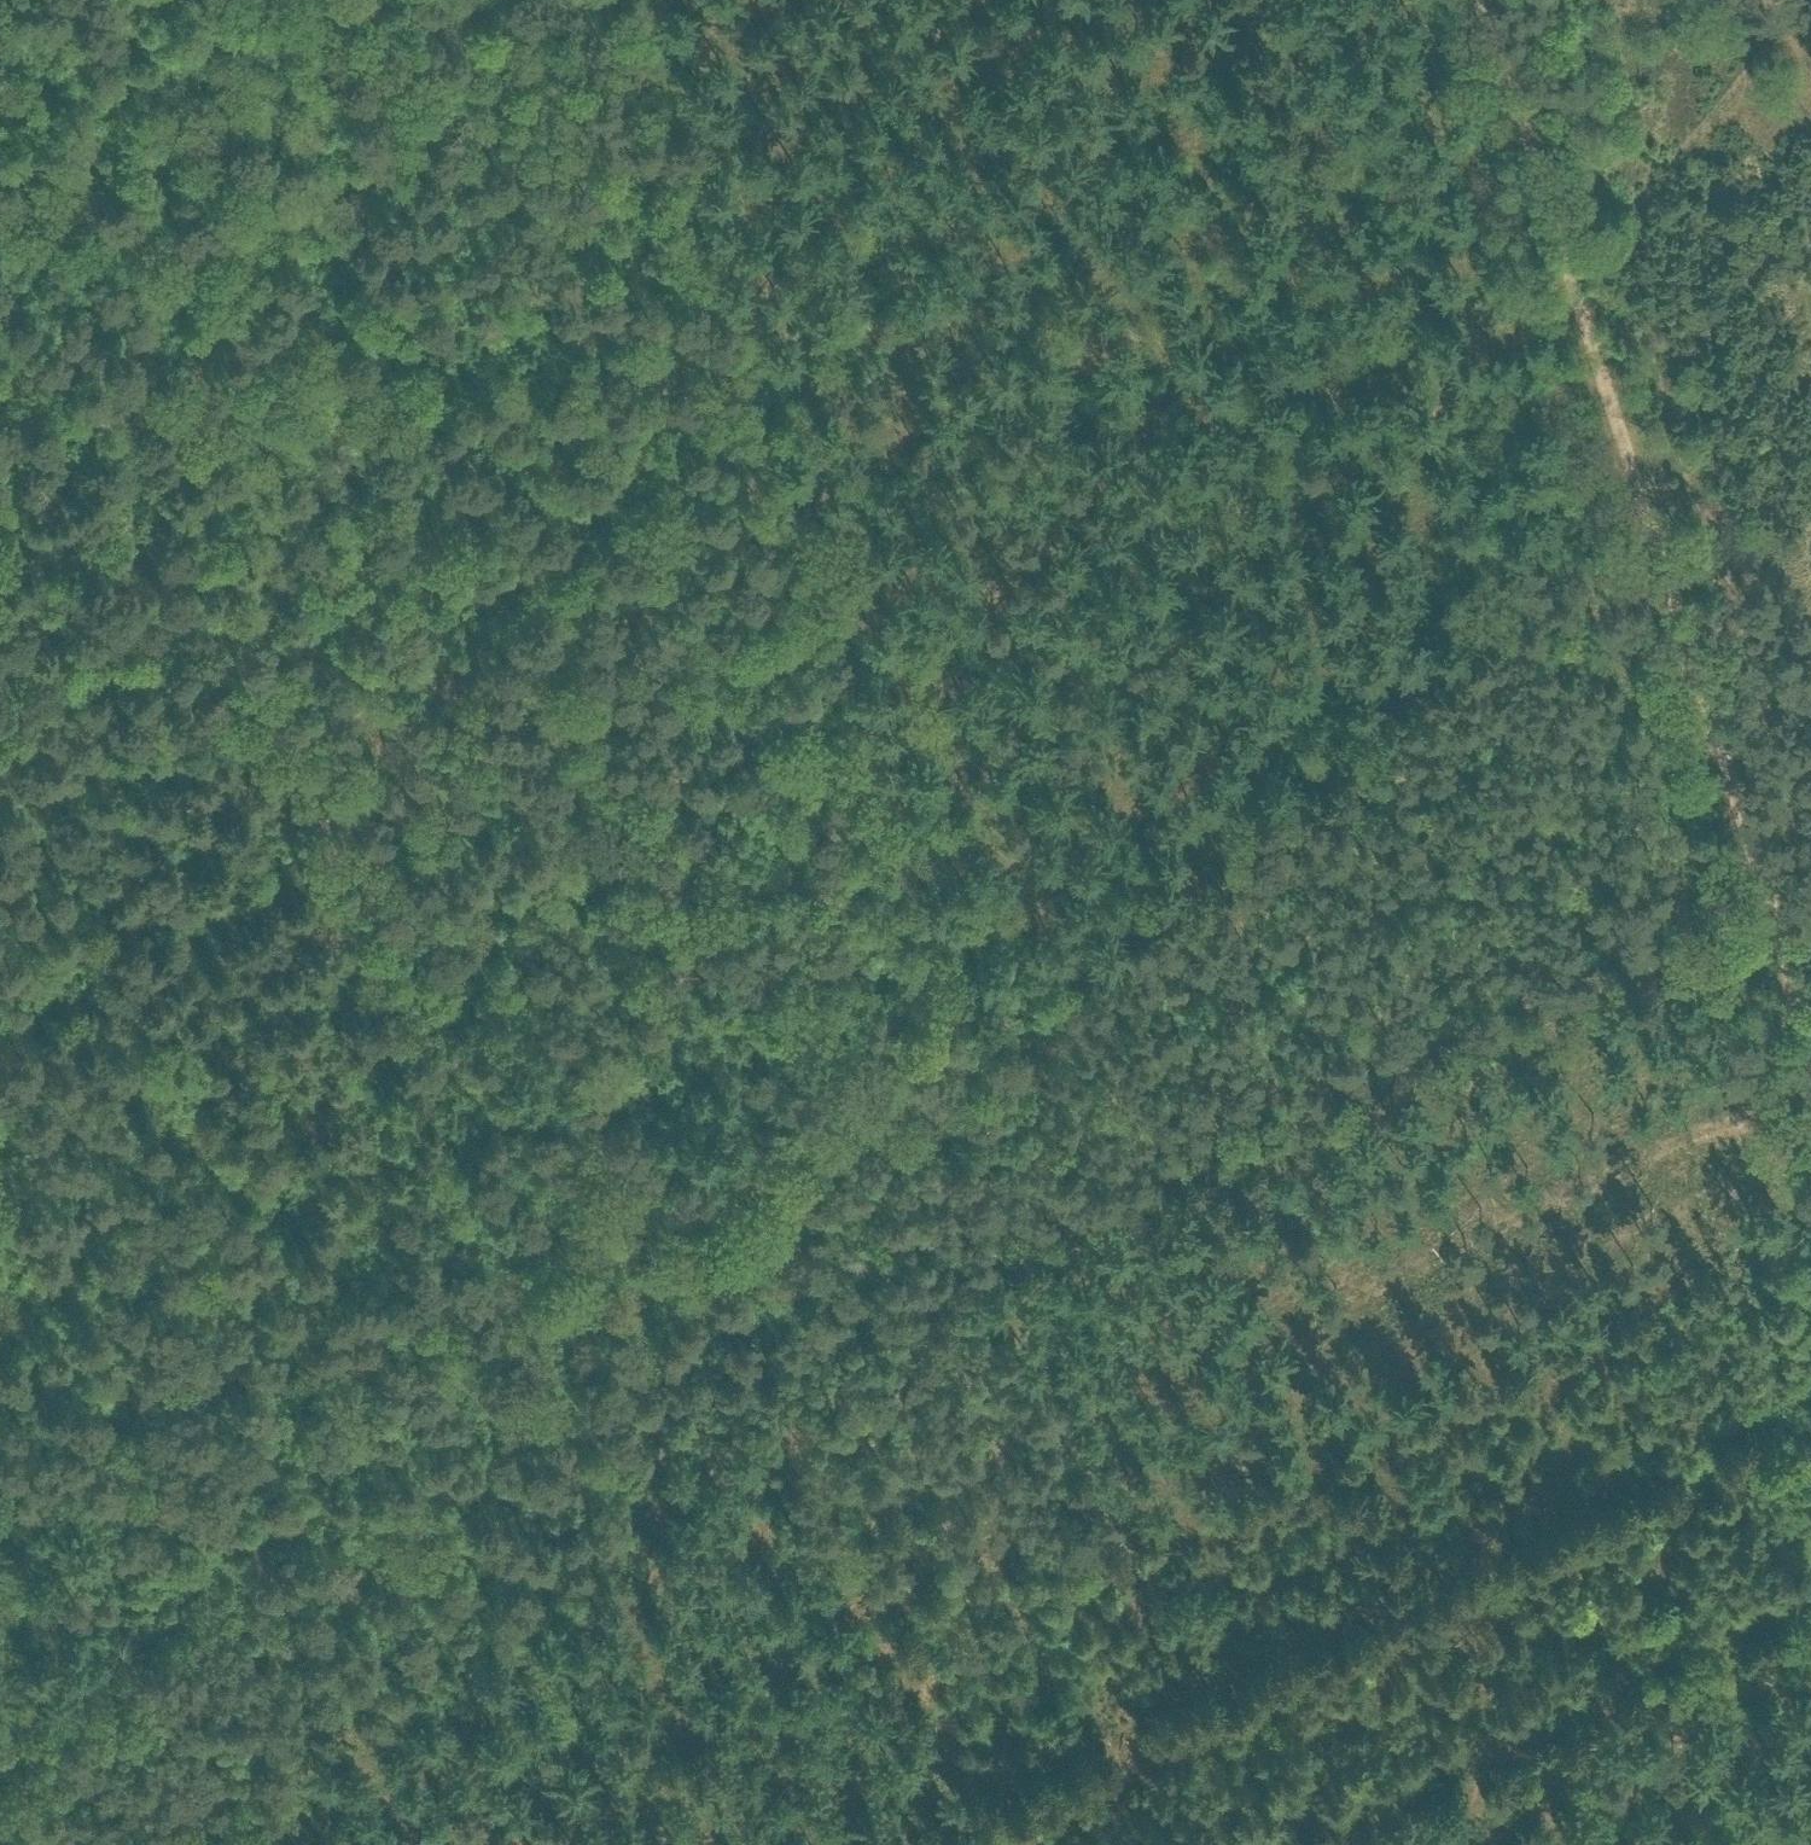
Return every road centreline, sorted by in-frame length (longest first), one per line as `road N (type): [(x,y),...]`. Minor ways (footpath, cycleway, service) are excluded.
road 1 (track): [(1810,1021),(1495,0)]

